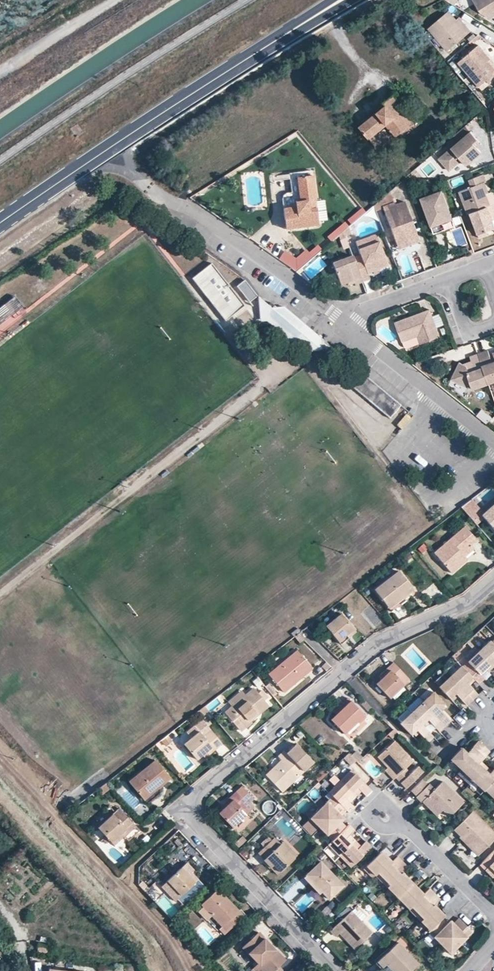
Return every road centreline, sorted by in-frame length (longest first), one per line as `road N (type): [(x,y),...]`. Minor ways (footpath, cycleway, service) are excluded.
road 1 (residential): [(493,578),(469,601),(380,642),(198,796),(202,829),(335,970)]
road 2 (secondary): [(320,13),(0,226)]
road 3 (residential): [(140,179),(349,326)]
road 4 (residential): [(349,326),(493,441)]
road 5 (residential): [(372,815),(402,825),(493,918)]
road 6 (unclassified): [(118,0),(0,73)]

